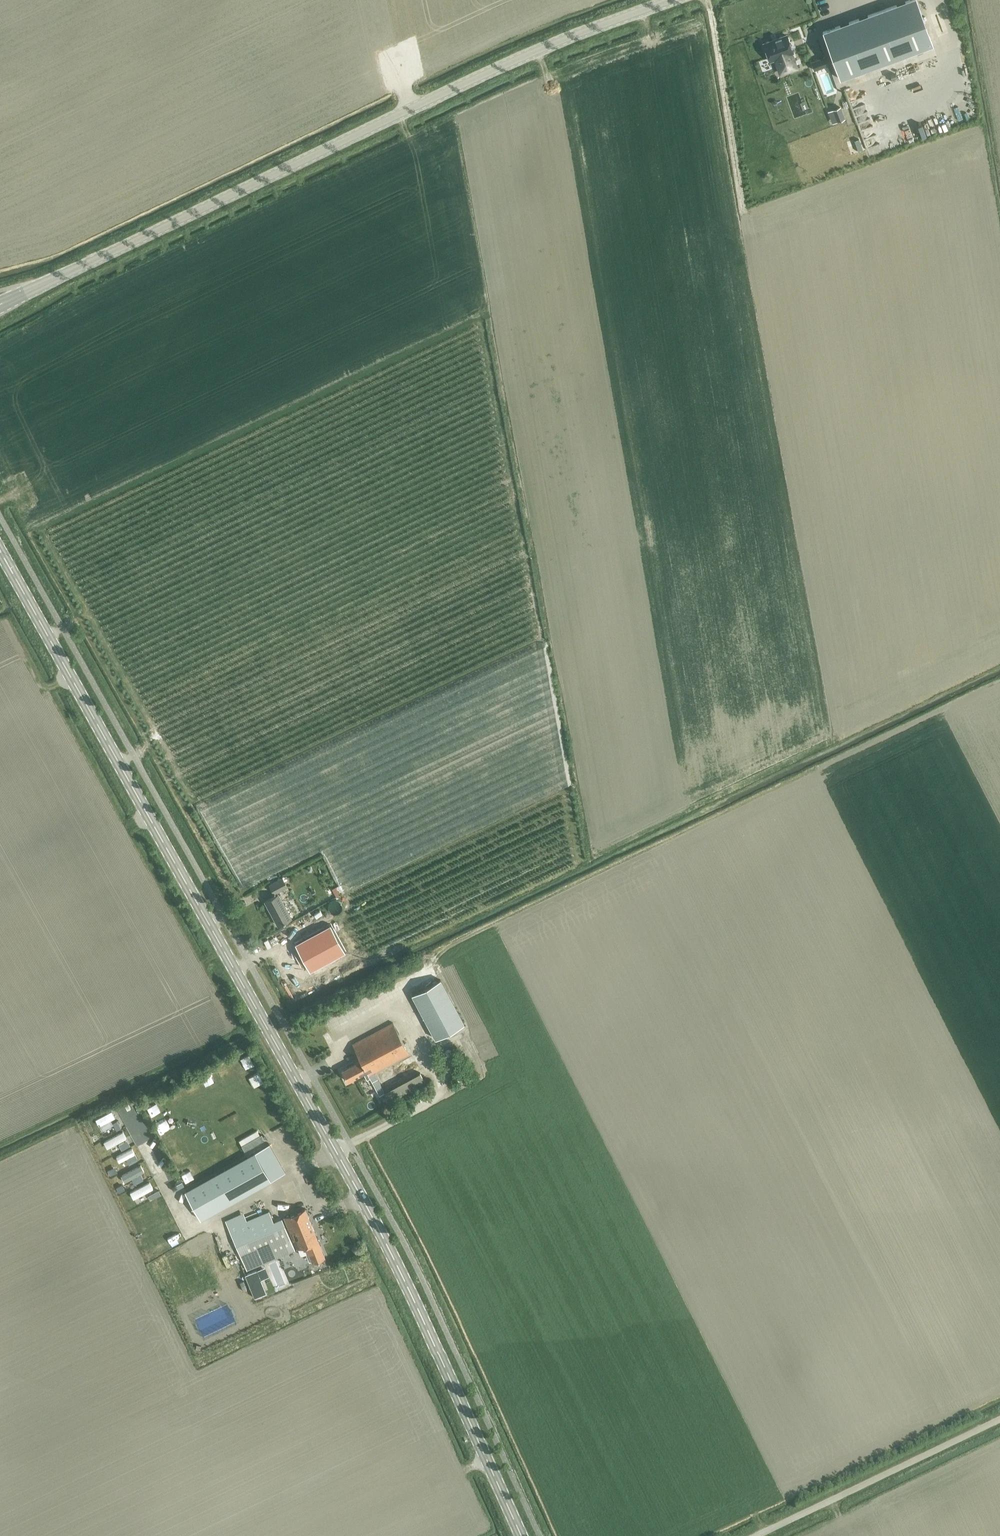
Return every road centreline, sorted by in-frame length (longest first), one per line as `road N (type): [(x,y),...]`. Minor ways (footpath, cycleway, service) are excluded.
road 1 (secondary): [(520,1535),(398,1267),(0,551)]
road 2 (tertiary): [(0,302),(522,56),(669,0)]
road 3 (unclassified): [(756,1535),(999,1420)]

